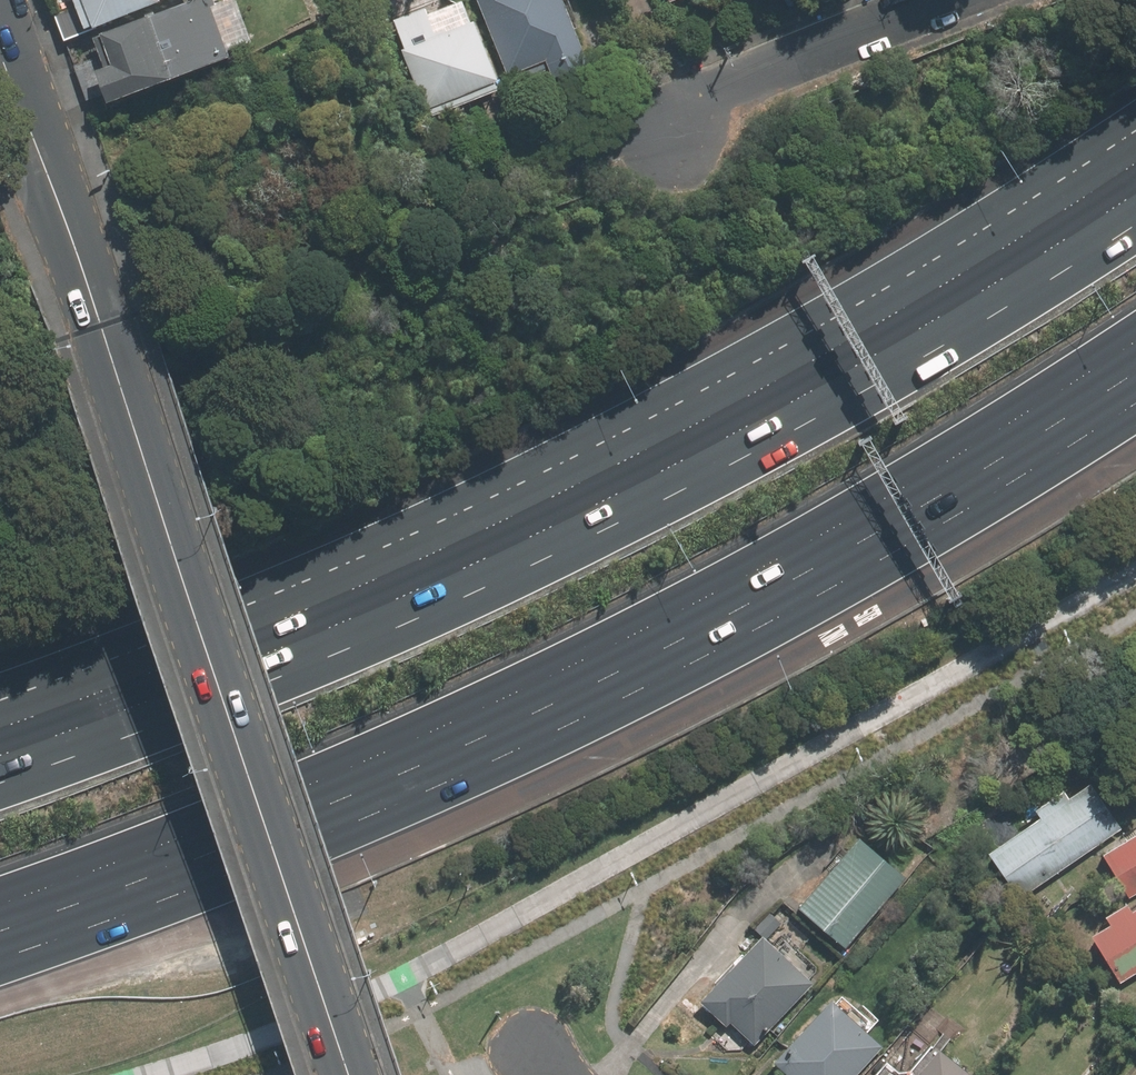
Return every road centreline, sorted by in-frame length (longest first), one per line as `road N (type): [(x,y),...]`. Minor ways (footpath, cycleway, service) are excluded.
road 1 (motorway): [(0,757),(408,595),(628,488),(858,367),(1135,194)]
road 2 (motorway): [(1135,343),(988,439),(589,658),(278,800),(0,904)]
road 3 (primary): [(350,1074),(76,251),(0,54)]
road 4 (residential): [(513,157),(661,116),(947,0)]

